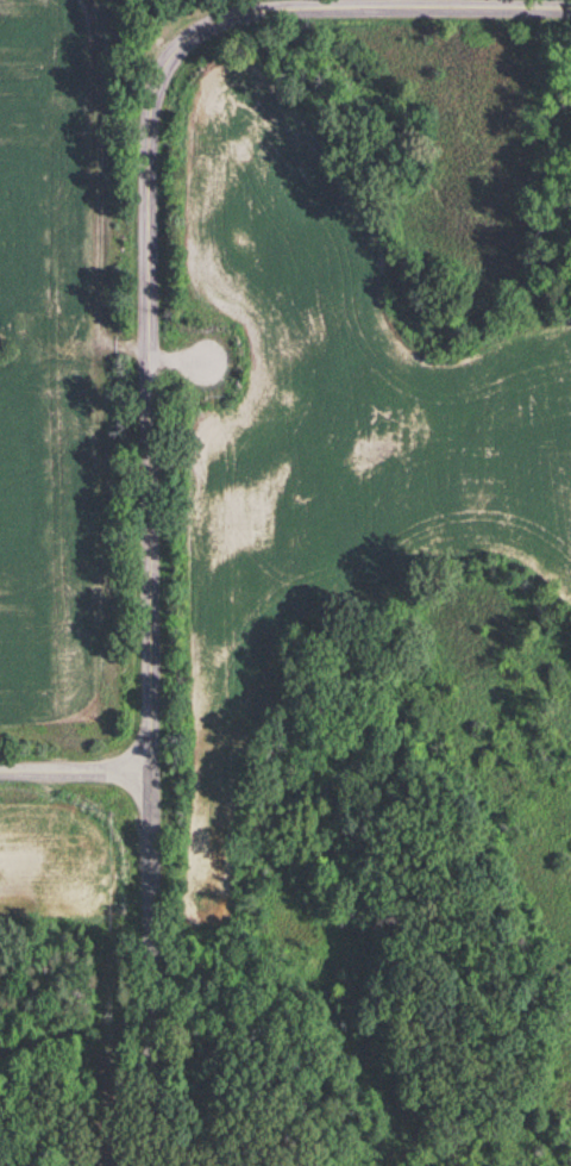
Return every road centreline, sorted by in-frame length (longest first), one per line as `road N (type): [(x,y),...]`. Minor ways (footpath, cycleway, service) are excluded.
road 1 (residential): [(247,23),(188,55),(164,114),(146,773)]
road 2 (residential): [(146,773),(148,1165)]
road 3 (residential): [(247,23),(570,18)]
road 4 (residential): [(0,772),(146,773)]

